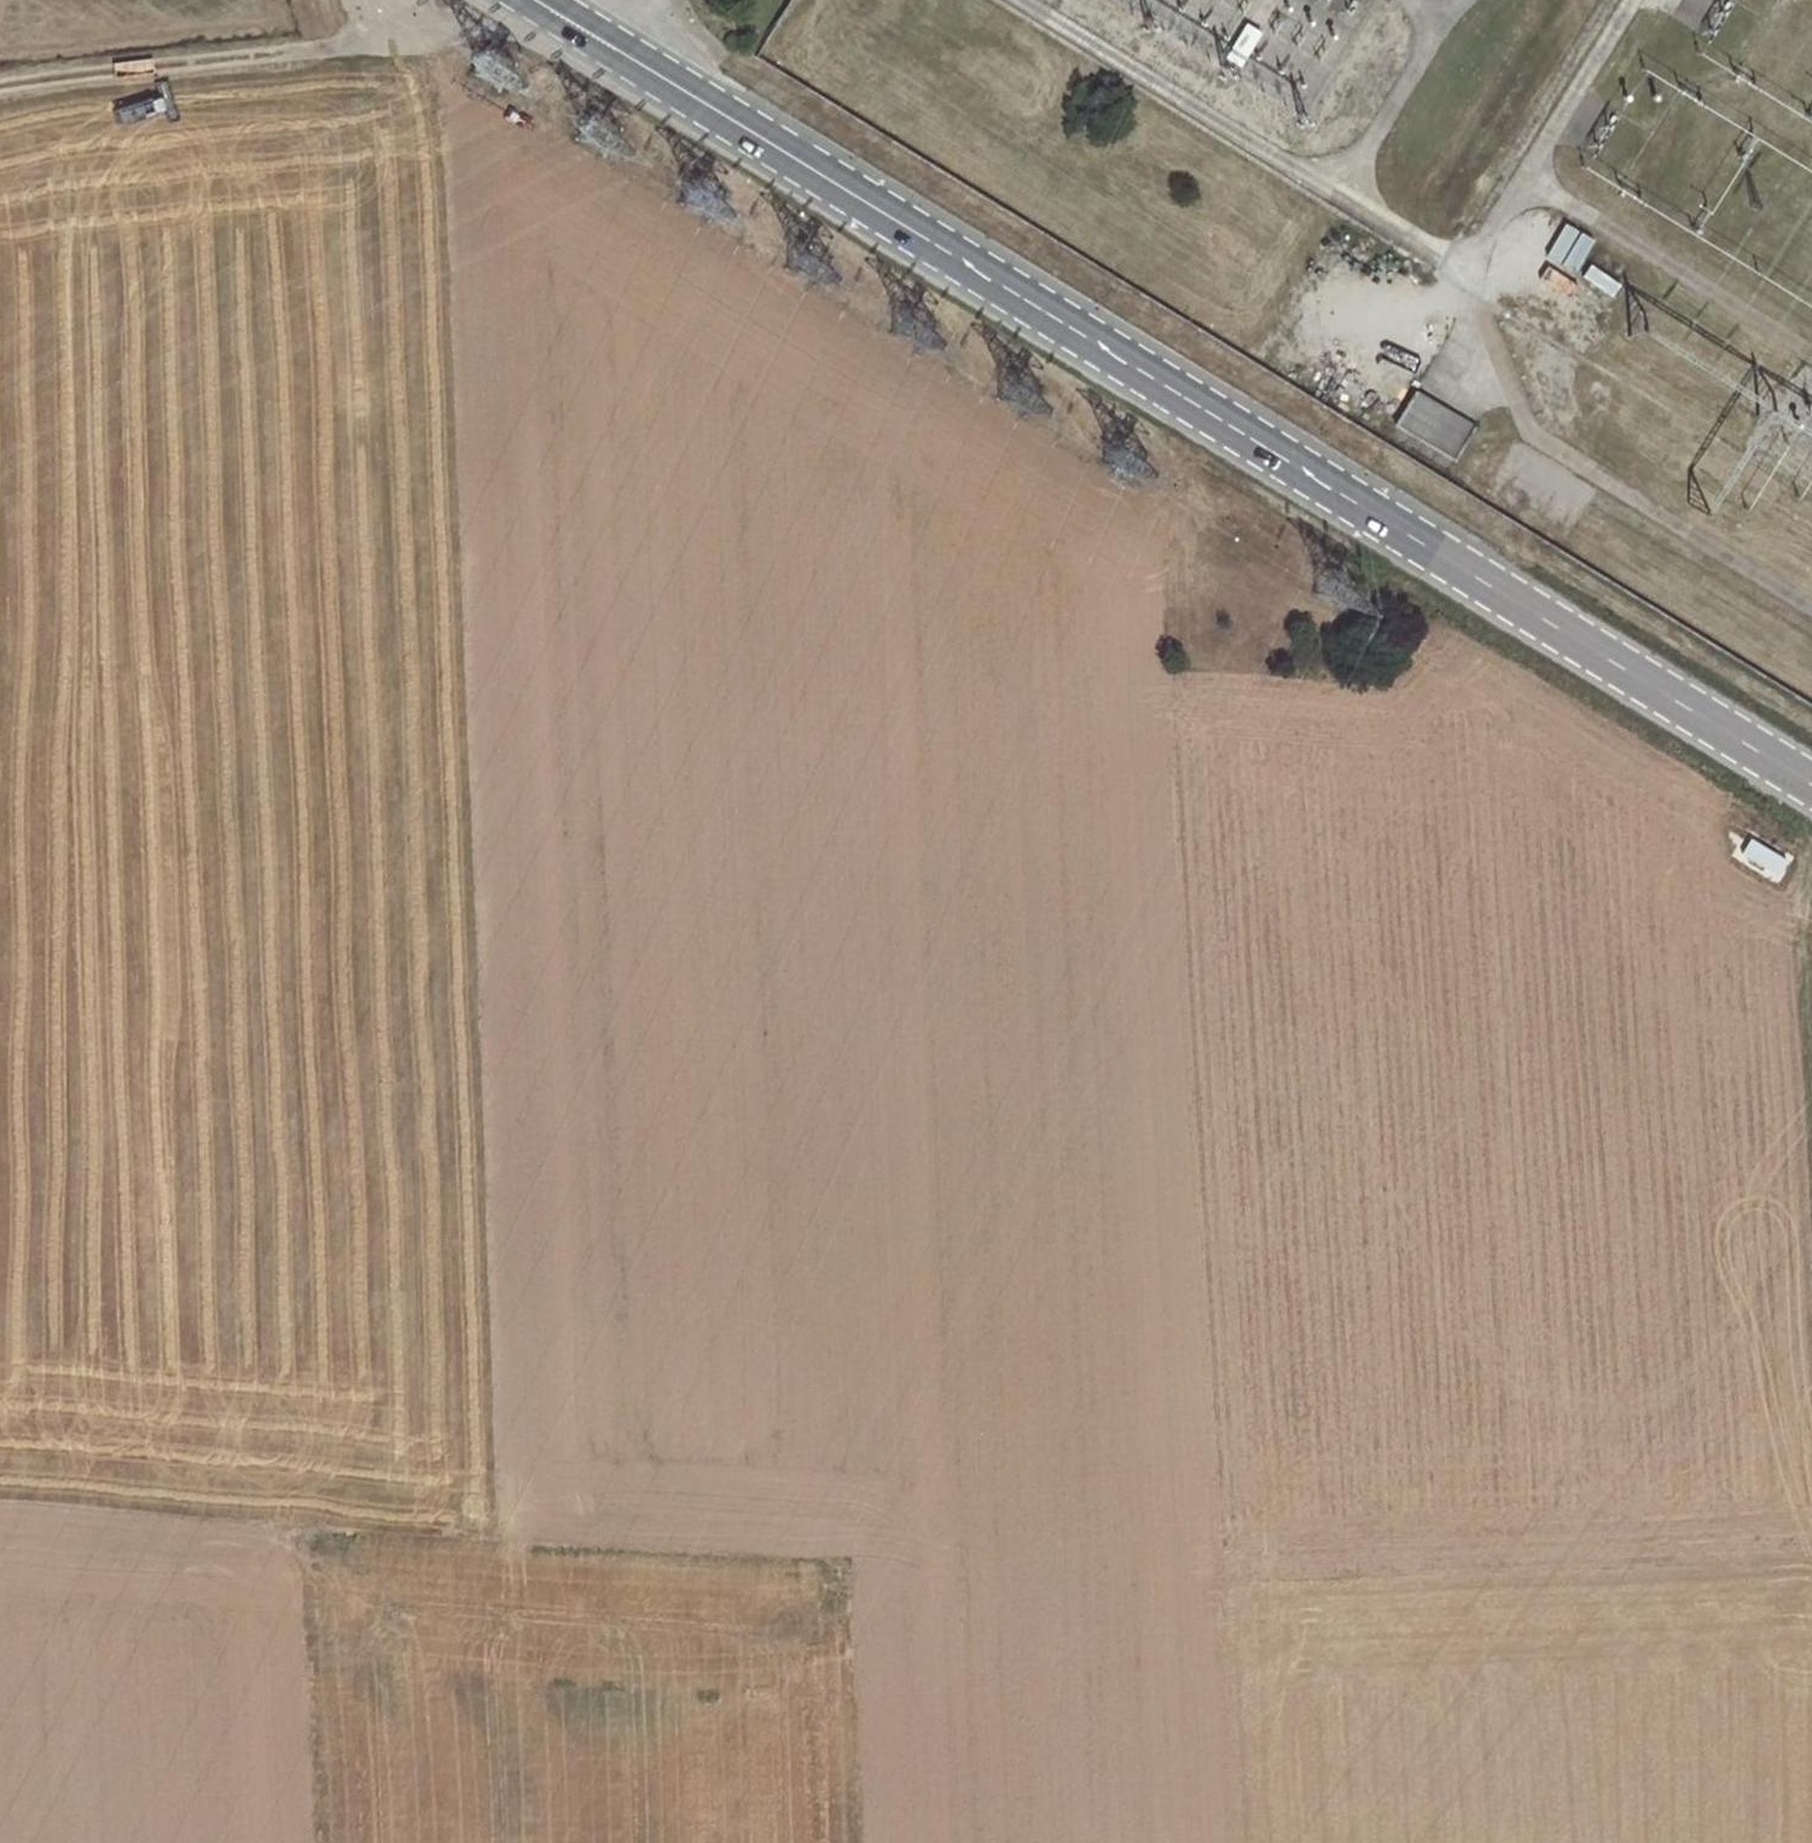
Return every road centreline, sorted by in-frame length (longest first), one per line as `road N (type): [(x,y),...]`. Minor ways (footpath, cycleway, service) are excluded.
road 1 (primary): [(1811,783),(547,8)]
road 2 (track): [(467,0),(445,25),(409,42),(359,36),(0,78)]

